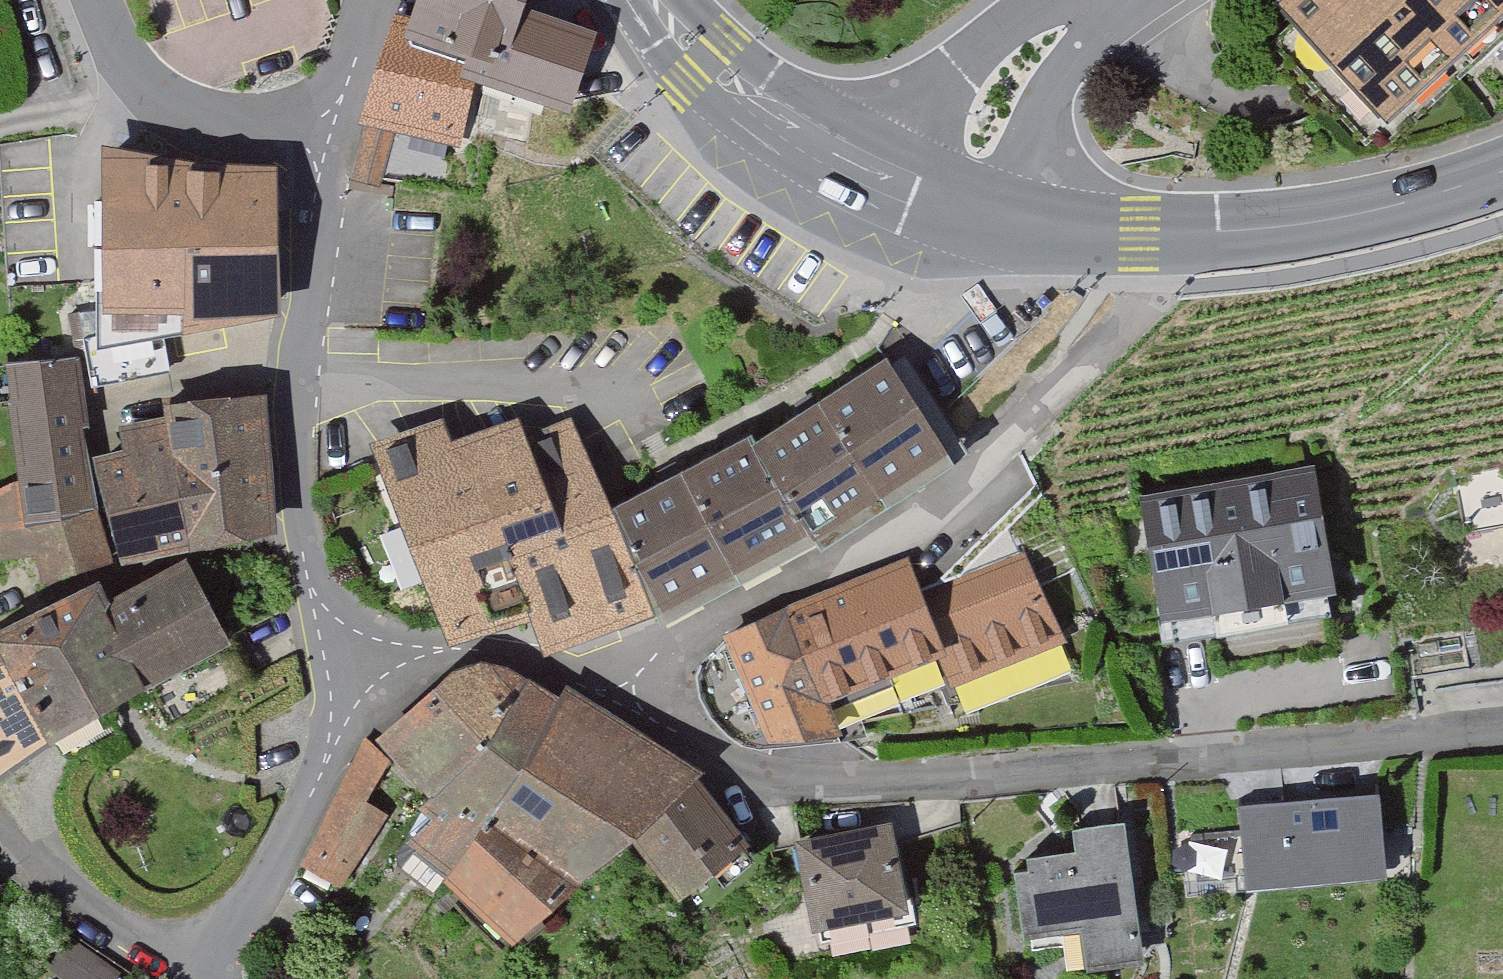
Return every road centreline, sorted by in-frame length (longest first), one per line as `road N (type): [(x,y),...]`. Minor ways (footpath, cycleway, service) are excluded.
road 1 (residential): [(1502,740),(1246,767),(926,784),(786,778),(695,749),(615,689)]
road 2 (residential): [(615,689),(689,661),(940,530),(1122,326),(1135,284)]
road 3 (tertiary): [(954,221),(1142,236),(1357,220),(1502,178)]
road 4 (residential): [(365,641),(317,596),(298,508),(324,134)]
road 5 (residential): [(365,641),(336,764),(287,864),(212,962),(212,978)]
road 6 (tertiary): [(656,0),(704,59),(819,157),(954,221)]
road 7 (residential): [(324,134),(219,137),(163,106),(132,73),(98,0)]
road 8 (residential): [(1104,0),(1030,50),(976,140),(954,221)]
road 9 (residential): [(615,689),(365,641)]
road 10 (residential): [(392,0),(324,134)]

